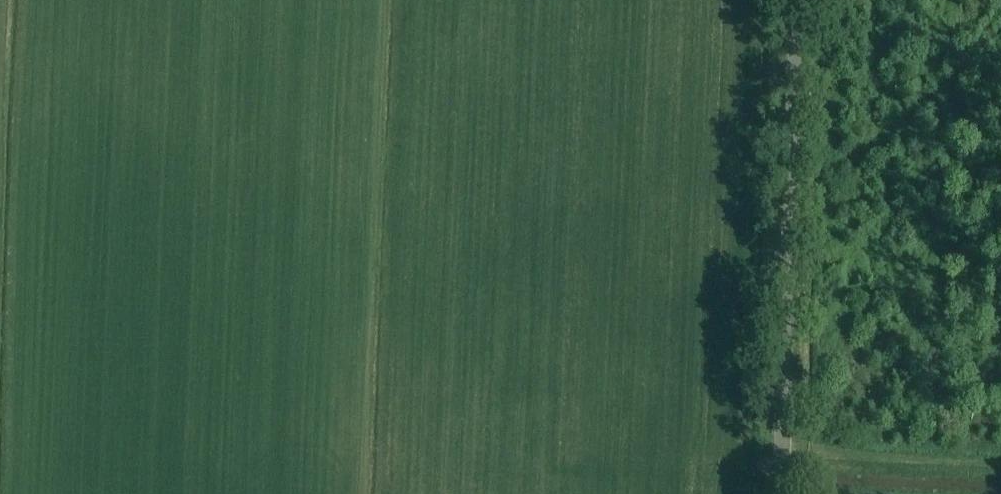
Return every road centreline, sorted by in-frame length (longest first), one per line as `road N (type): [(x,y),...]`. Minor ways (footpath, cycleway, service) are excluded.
road 1 (unclassified): [(782,493),(802,0)]

